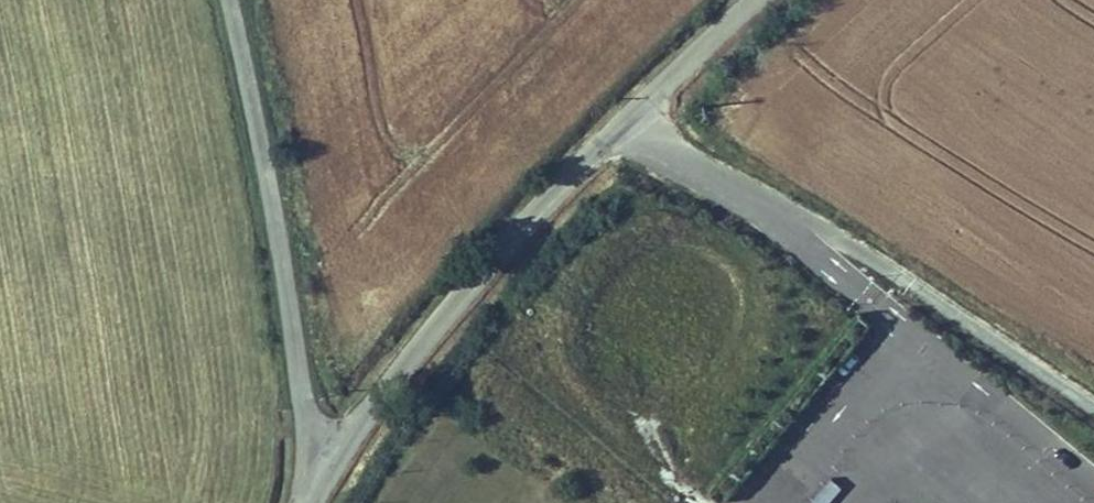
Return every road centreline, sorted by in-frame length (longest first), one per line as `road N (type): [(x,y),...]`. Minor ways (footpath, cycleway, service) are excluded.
road 1 (unclassified): [(632,118),(831,233),(1093,407)]
road 2 (unclassified): [(332,466),(305,411),(229,0)]
road 3 (tertiary): [(332,466),(489,269),(632,118)]
road 4 (tertiary): [(632,118),(760,0)]

